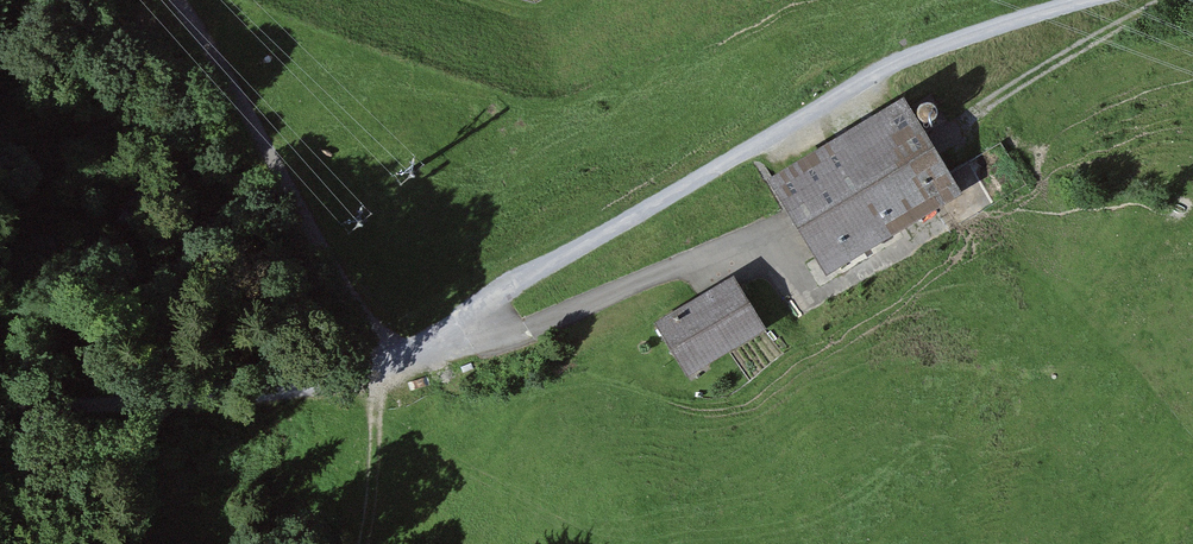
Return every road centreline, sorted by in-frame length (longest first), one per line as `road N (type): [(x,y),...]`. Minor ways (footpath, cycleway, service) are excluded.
road 1 (track): [(0,411),(232,398),(393,362),(496,294),(883,72),(1088,0)]
road 2 (track): [(981,195),(827,290),(742,241),(501,338),(417,351)]
road 3 (track): [(176,0),(393,362)]
road 4 (track): [(957,126),(1166,0)]
road 5 (track): [(365,543),(377,366)]

